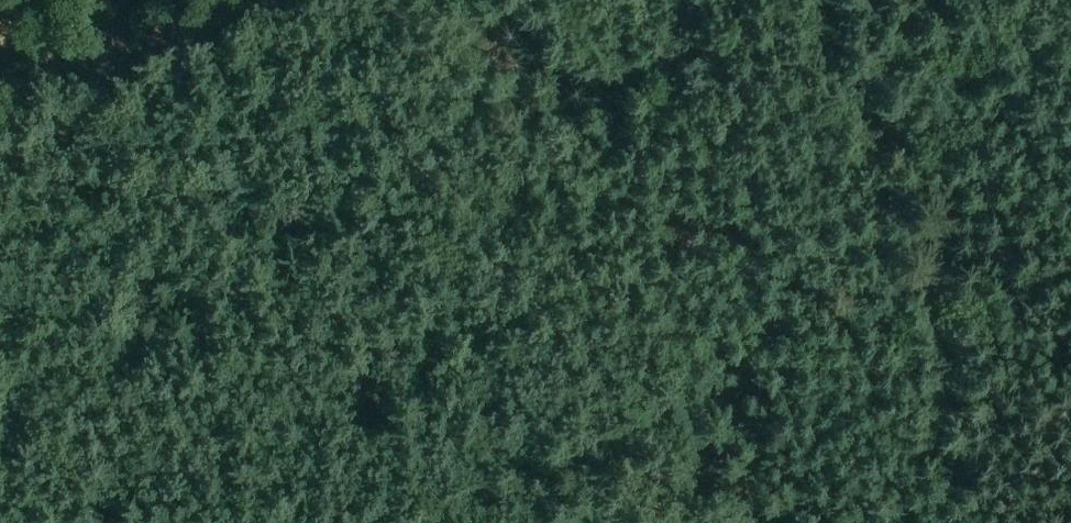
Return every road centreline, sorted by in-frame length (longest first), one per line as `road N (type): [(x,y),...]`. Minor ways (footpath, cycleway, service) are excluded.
road 1 (track): [(0,67),(147,0)]

